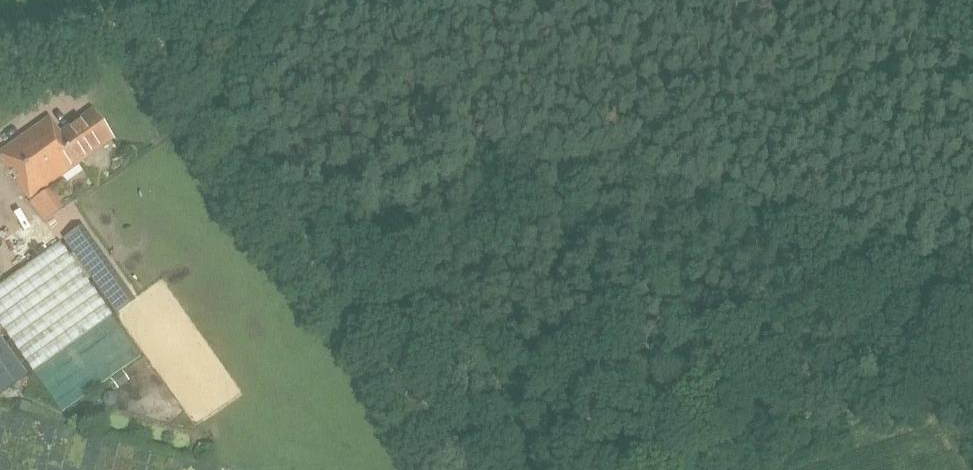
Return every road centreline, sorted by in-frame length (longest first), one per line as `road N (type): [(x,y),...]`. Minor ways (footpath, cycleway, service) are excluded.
road 1 (track): [(460,469),(135,18)]
road 2 (unclassified): [(135,18),(0,43)]

